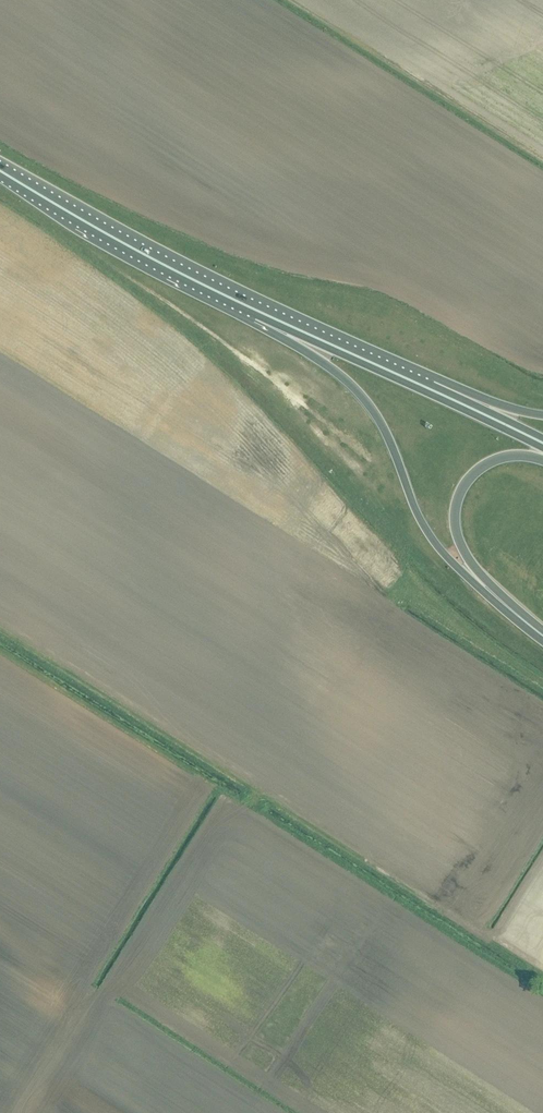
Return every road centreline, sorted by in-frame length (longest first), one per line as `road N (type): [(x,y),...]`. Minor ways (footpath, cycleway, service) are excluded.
road 1 (trunk): [(258,311),(362,397),(387,432),(434,541),(542,638)]
road 2 (trunk): [(258,311),(0,172)]
road 3 (trunk): [(542,638),(473,567),(456,534),(461,494),(480,469),(509,456),(542,457)]
road 4 (trunk): [(455,402),(258,311)]

